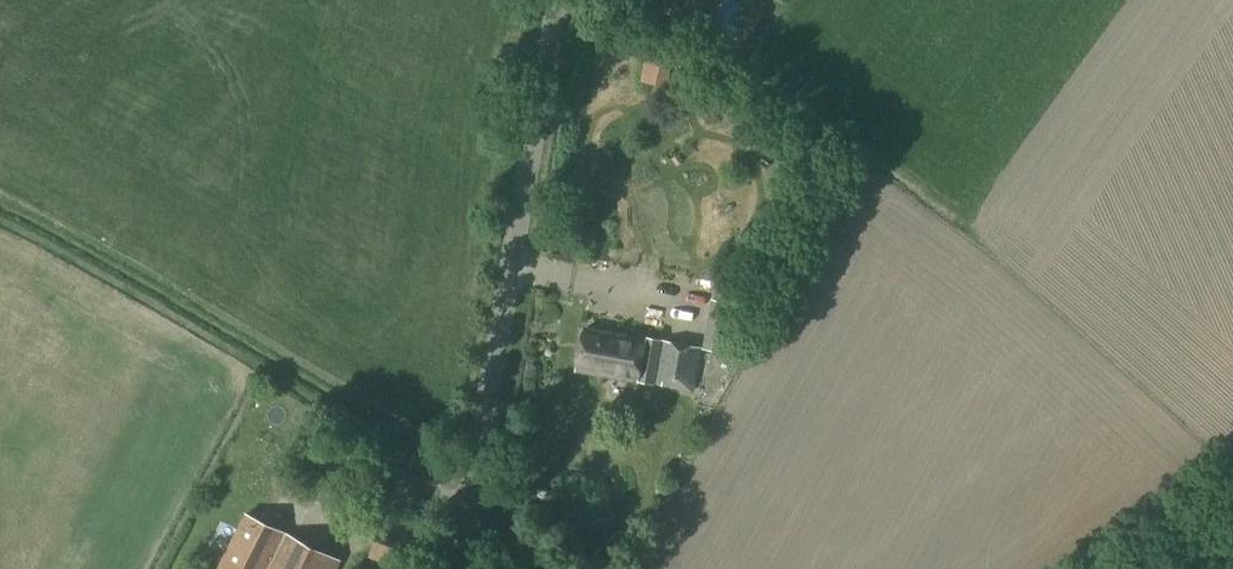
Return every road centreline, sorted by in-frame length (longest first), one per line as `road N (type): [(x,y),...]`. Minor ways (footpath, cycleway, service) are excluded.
road 1 (unclassified): [(459,568),(561,0)]

